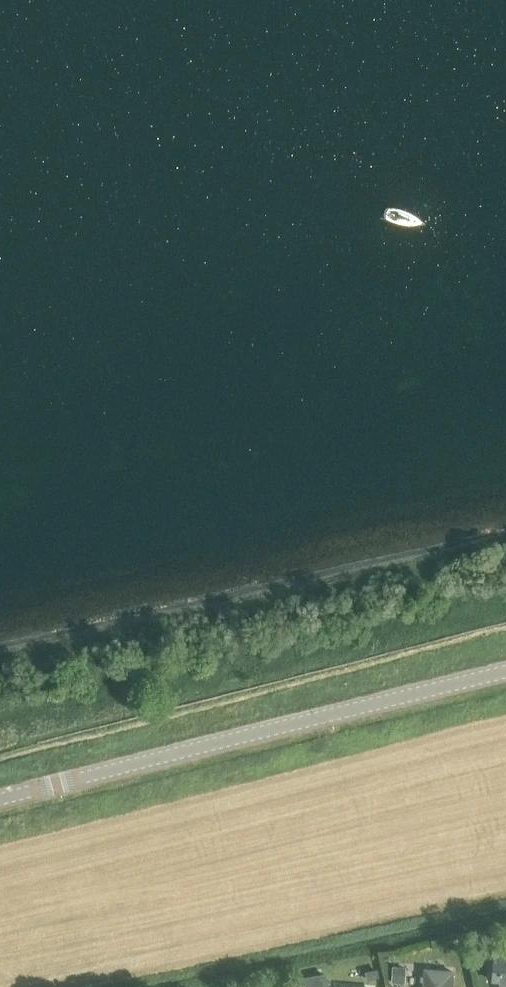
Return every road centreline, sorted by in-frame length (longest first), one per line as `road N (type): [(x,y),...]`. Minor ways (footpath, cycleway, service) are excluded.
road 1 (tertiary): [(0,799),(505,670)]

